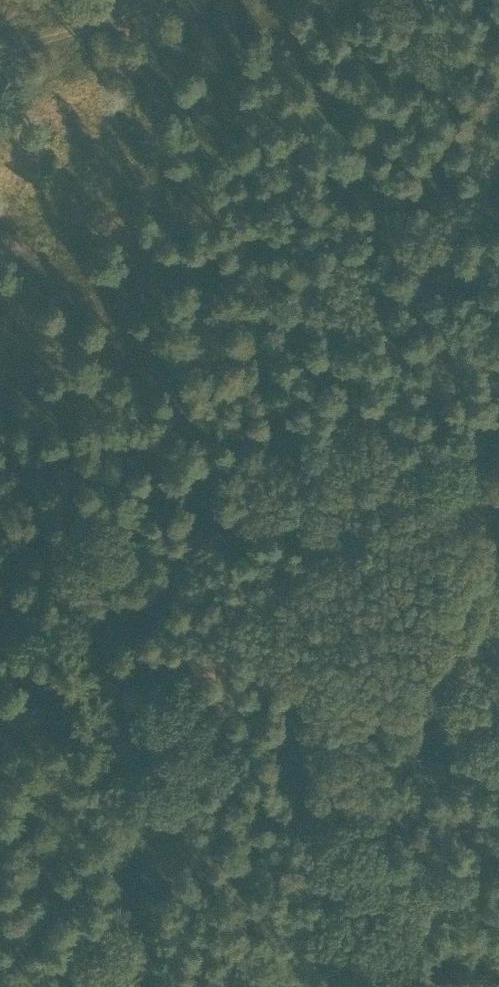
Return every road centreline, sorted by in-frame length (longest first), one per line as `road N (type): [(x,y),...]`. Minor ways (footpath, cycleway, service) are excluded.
road 1 (track): [(201,0),(0,48)]

